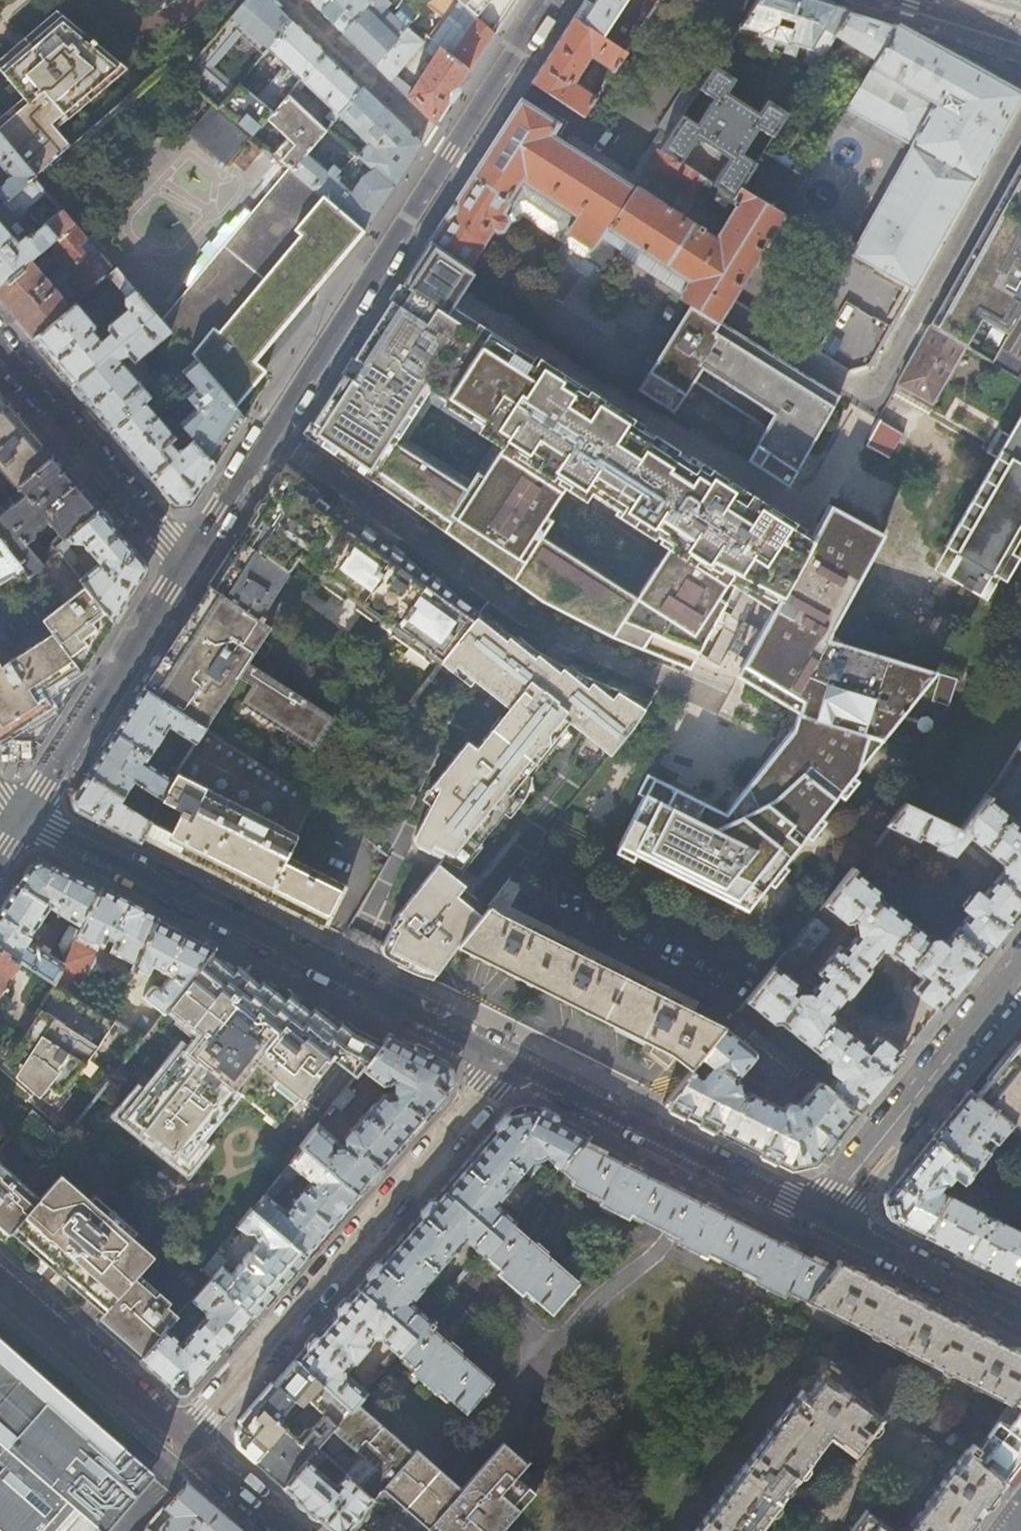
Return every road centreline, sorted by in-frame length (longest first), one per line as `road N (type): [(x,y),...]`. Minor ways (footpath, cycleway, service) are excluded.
road 1 (residential): [(544,0),(191,561)]
road 2 (residential): [(507,1061),(24,818)]
road 3 (residential): [(187,1438),(507,1061)]
road 4 (residential): [(819,1217),(507,1061)]
road 5 (residential): [(819,1217),(1020,965)]
road 6 (residential): [(191,561),(24,818)]
road 7 (residential): [(0,342),(191,561)]
road 8 (residential): [(0,1277),(187,1438)]
road 9 (residential): [(1020,1319),(819,1217)]
road 10 (residential): [(187,1438),(289,1530)]

